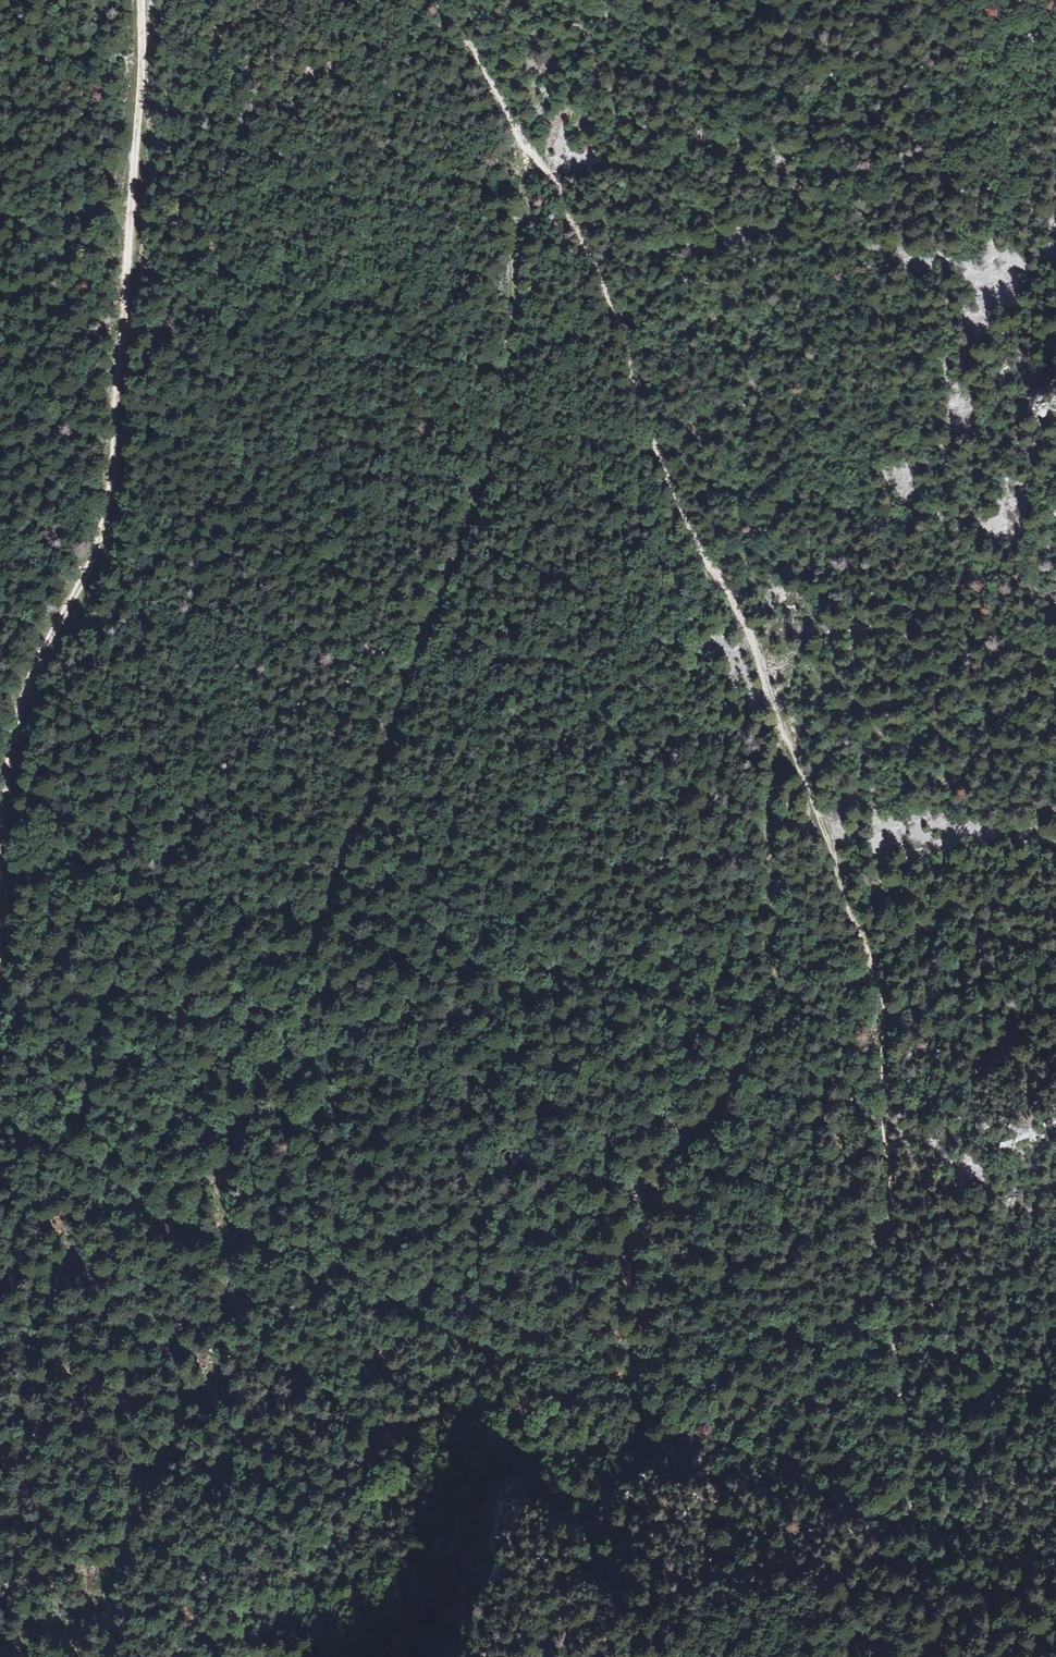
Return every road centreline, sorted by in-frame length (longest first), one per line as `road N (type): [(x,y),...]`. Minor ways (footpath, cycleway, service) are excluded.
road 1 (track): [(0,1641),(103,1605),(230,1319),(221,1197),(487,504),(542,168)]
road 2 (track): [(0,971),(22,714),(42,657),(94,564),(111,503),(143,0)]
road 3 (track): [(790,745),(880,990),(891,1141),(881,1277),(919,1498)]
road 4 (track): [(542,168),(626,332),(685,520),(746,629),(790,745)]
road 5 (track): [(790,745),(770,829),(774,951),(748,1065),(678,1155),(630,1258)]
road 6 (track): [(435,0),(542,168)]

